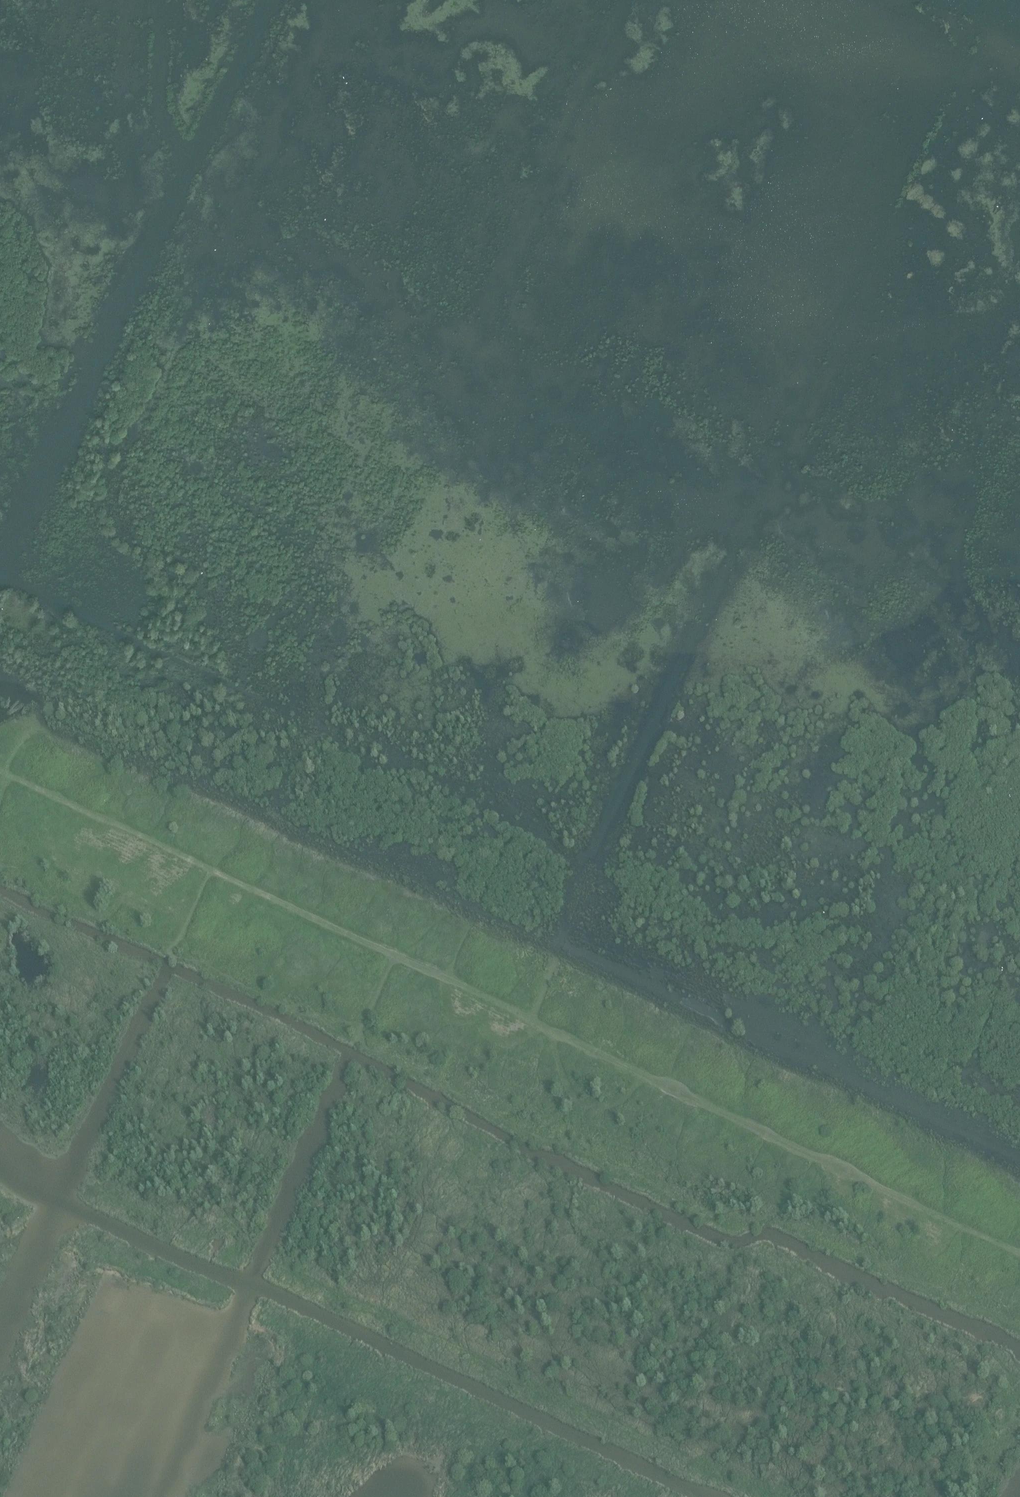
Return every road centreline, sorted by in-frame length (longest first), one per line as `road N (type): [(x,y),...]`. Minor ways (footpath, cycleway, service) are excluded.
road 1 (track): [(0,771),(1019,1253)]

